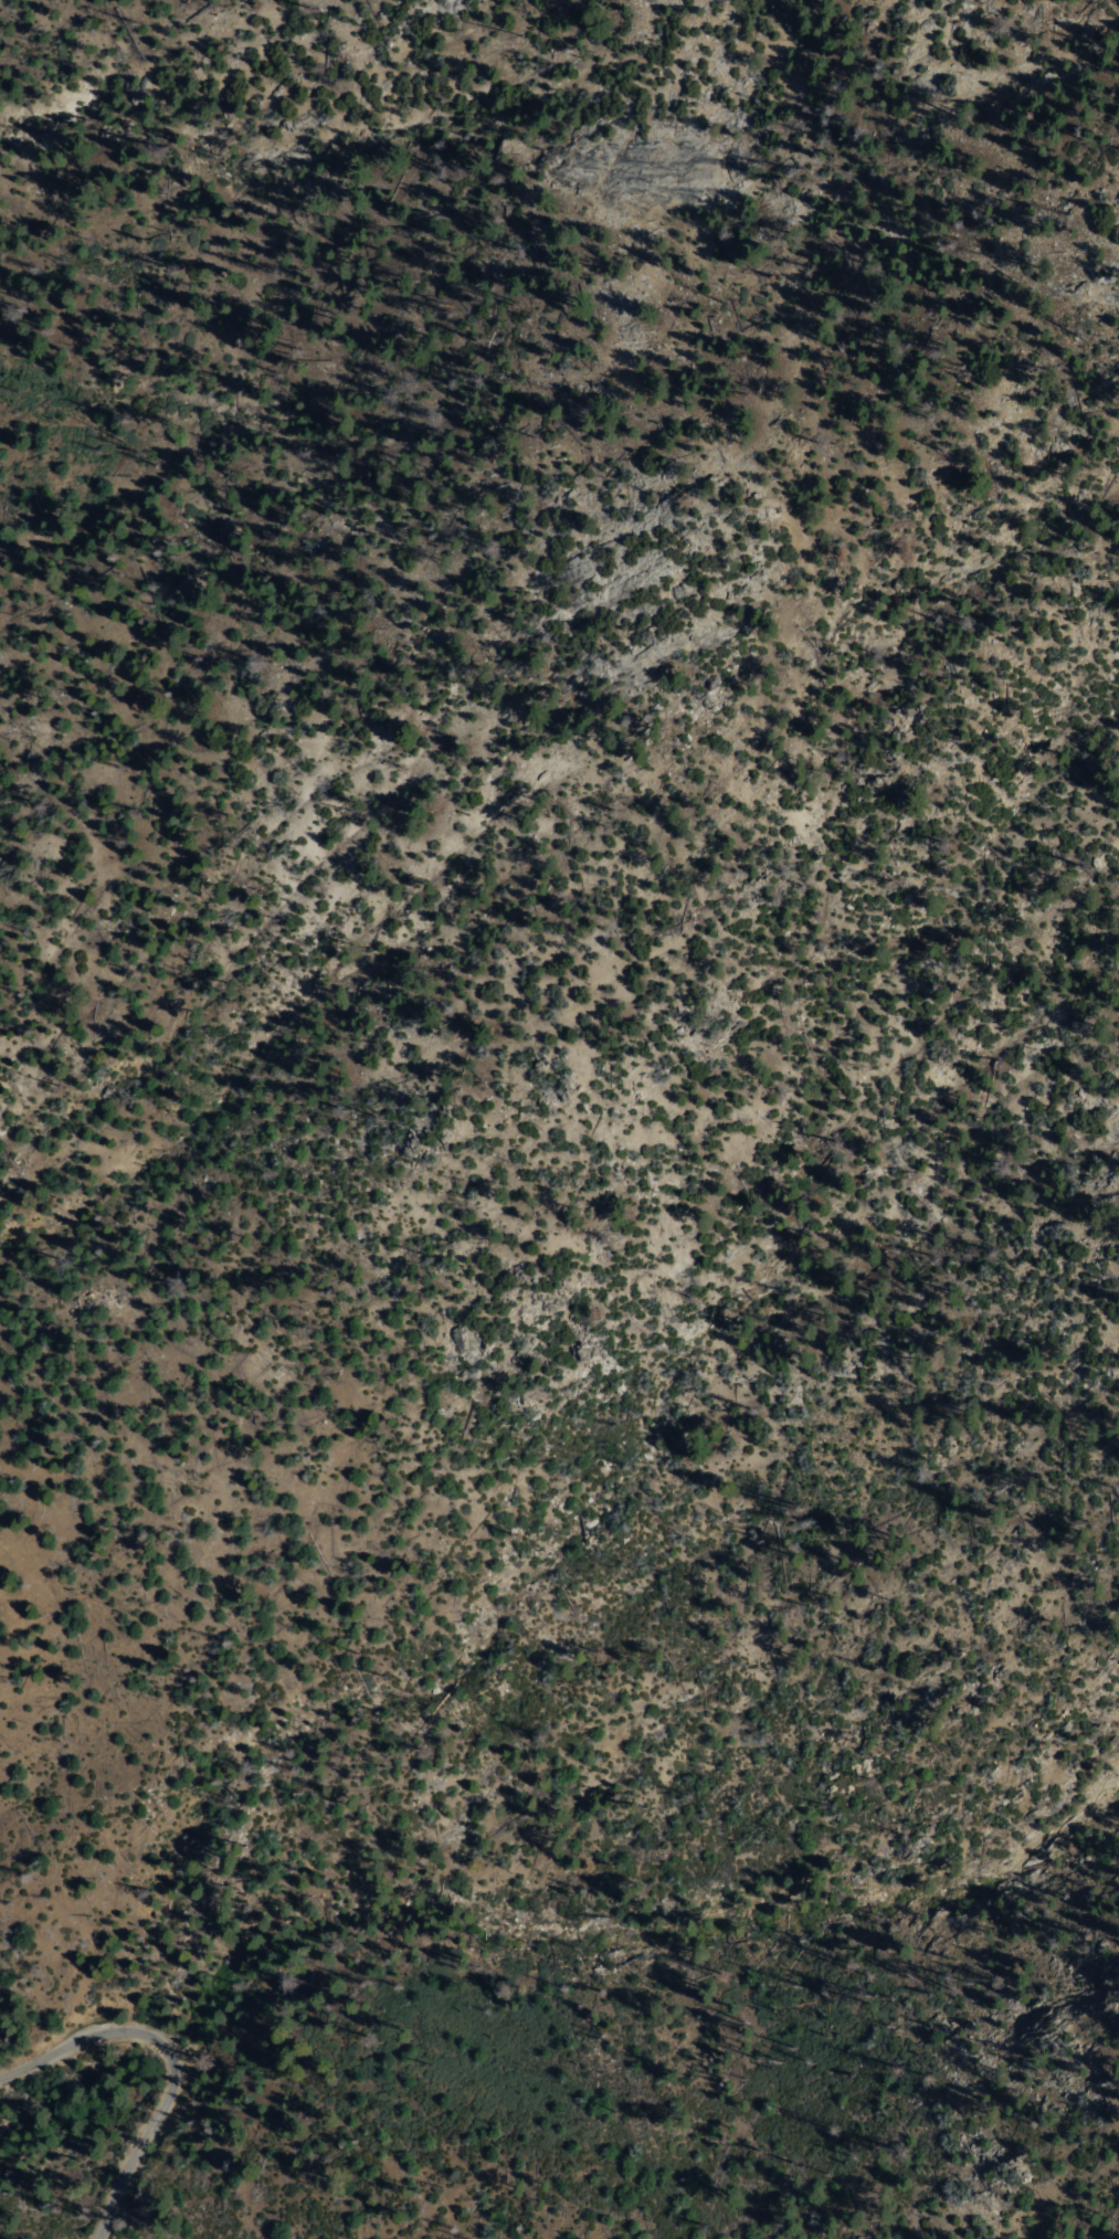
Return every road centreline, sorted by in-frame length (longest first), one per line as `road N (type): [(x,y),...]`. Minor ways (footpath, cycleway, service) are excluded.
road 1 (residential): [(101,2238),(166,2112),(176,2060),(141,2032),(107,2028),(0,2076)]

